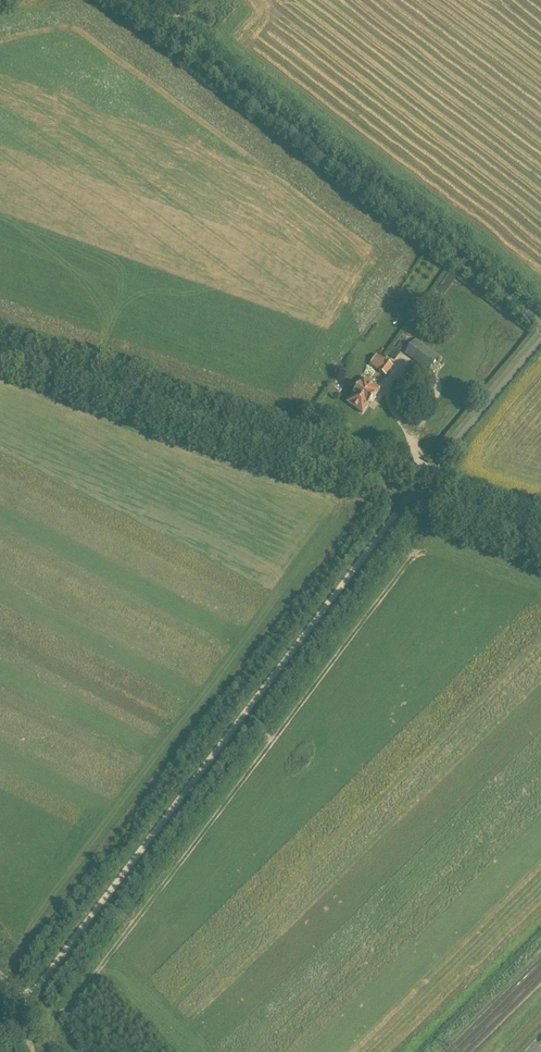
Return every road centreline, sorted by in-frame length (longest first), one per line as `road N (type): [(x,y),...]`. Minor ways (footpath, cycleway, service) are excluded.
road 1 (track): [(29,1002),(411,496)]
road 2 (track): [(540,323),(157,29)]
road 3 (track): [(411,496),(0,353)]
road 4 (unclassified): [(540,341),(411,496)]
road 5 (track): [(411,496),(540,541)]

